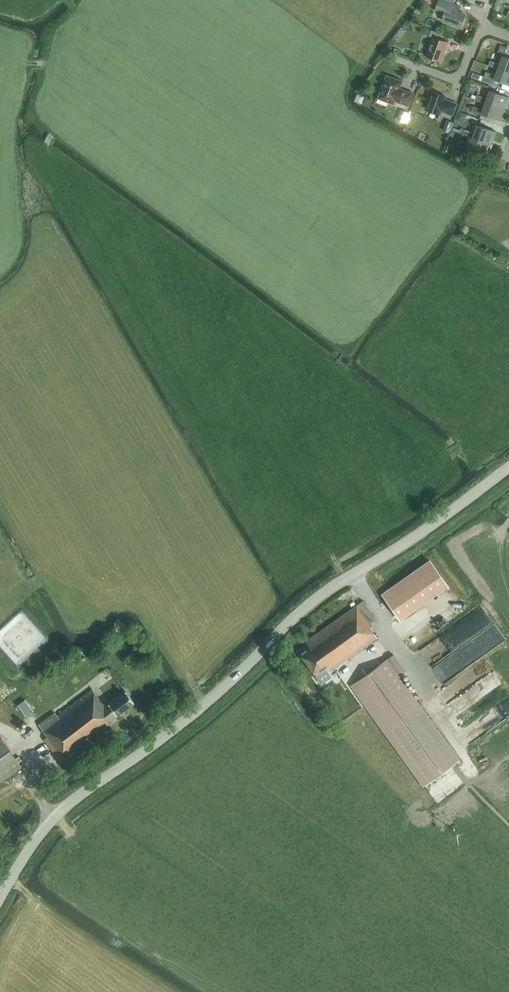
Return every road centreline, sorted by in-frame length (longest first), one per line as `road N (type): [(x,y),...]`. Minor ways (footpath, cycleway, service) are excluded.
road 1 (tertiary): [(0,898),(70,803),(184,722),(313,601),(508,468)]

